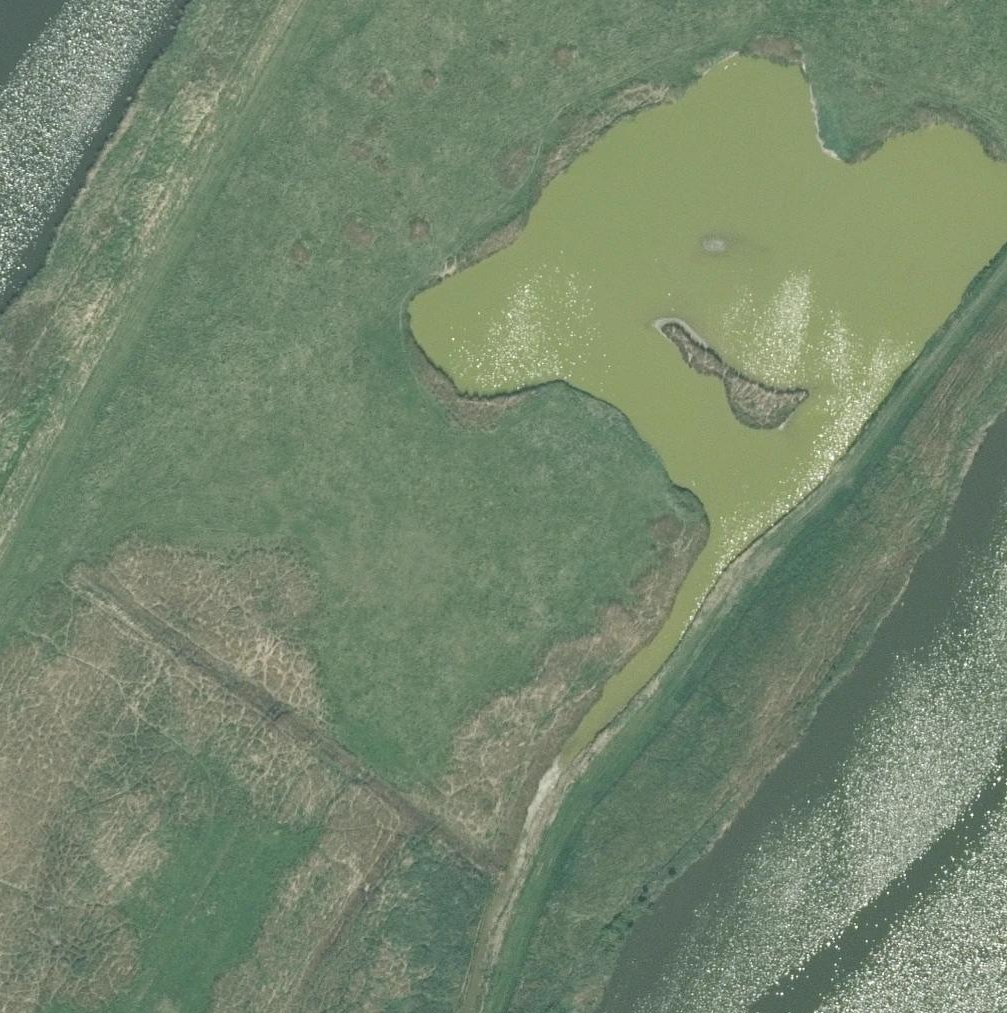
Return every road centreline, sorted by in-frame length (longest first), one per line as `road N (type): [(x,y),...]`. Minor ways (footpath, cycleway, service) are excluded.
road 1 (track): [(312,0),(0,572)]

